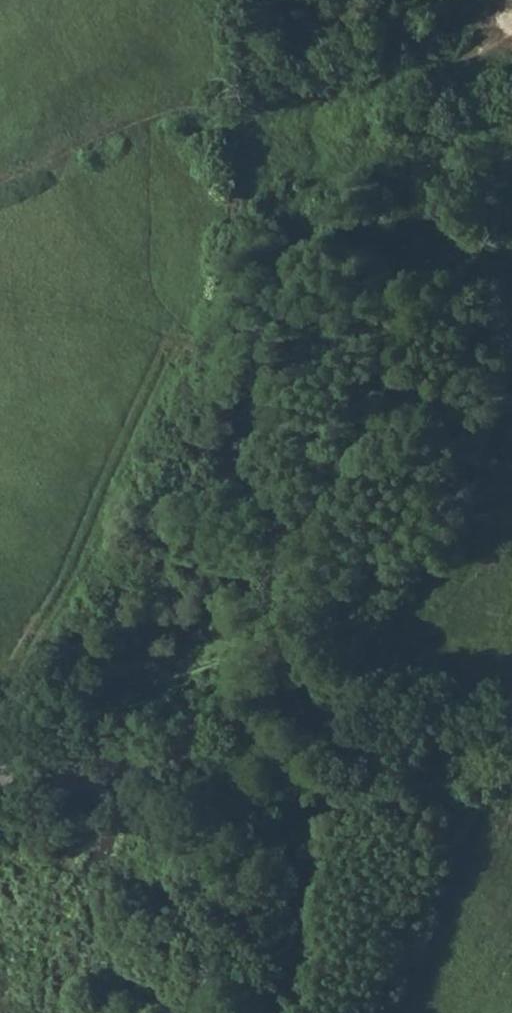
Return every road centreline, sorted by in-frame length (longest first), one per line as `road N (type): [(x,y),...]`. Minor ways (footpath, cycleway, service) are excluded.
road 1 (track): [(0,194),(162,122),(302,106),(511,50)]
road 2 (track): [(0,770),(88,775),(435,736),(511,744)]

